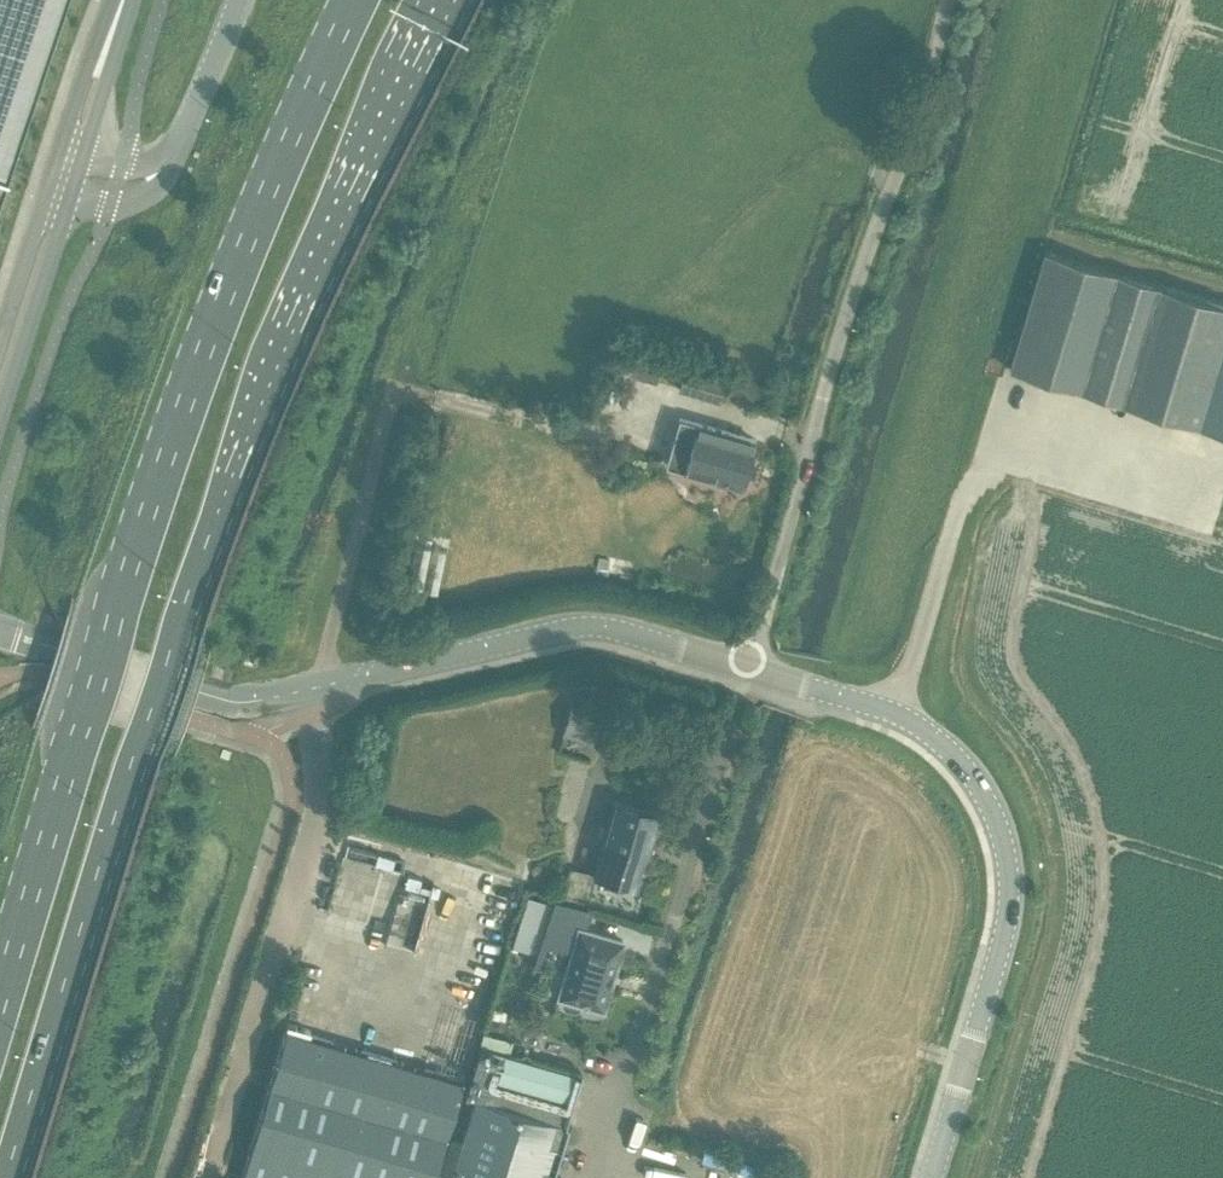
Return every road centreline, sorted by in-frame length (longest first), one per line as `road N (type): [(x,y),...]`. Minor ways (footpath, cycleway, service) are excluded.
road 1 (primary): [(5,1177),(184,602),(303,287),(434,0)]
road 2 (primary): [(356,0),(256,204),(187,391),(0,988)]
road 3 (tertiary): [(0,629),(233,698),(270,697),(570,627),(623,631),(745,666)]
road 4 (unclassified): [(745,666),(950,0)]
road 5 (tertiary): [(745,666),(912,722),(960,761),(995,822),(1007,912),(930,1177)]
road 6 (unclassified): [(601,1177),(736,699)]
road 7 (unclassified): [(0,409),(68,193)]
road 8 (unclassified): [(48,167),(0,325)]
road 9 (unclassified): [(174,151),(239,0)]
road 10 (unclassified): [(111,27),(80,77),(48,167)]
road 11 (unclassified): [(81,156),(111,27)]
road 12 (unclassified): [(68,193),(109,202),(148,194),(174,151)]

